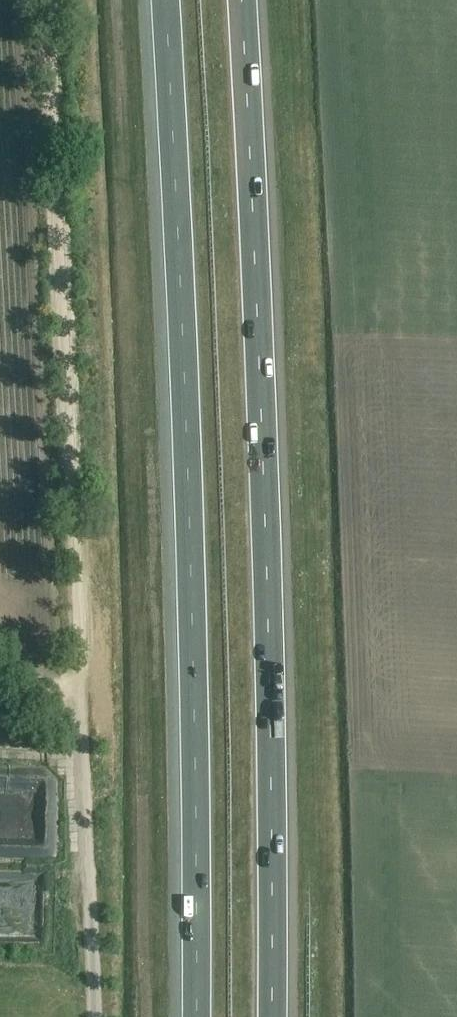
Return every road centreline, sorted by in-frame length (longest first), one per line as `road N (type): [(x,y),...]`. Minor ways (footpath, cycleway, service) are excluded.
road 1 (motorway): [(274,1016),(277,795),(241,0)]
road 2 (motorway): [(166,0),(189,505),(196,1016)]
road 3 (track): [(83,740),(43,0)]
road 4 (unclassified): [(93,1016),(83,740)]
road 5 (track): [(83,740),(0,638)]

